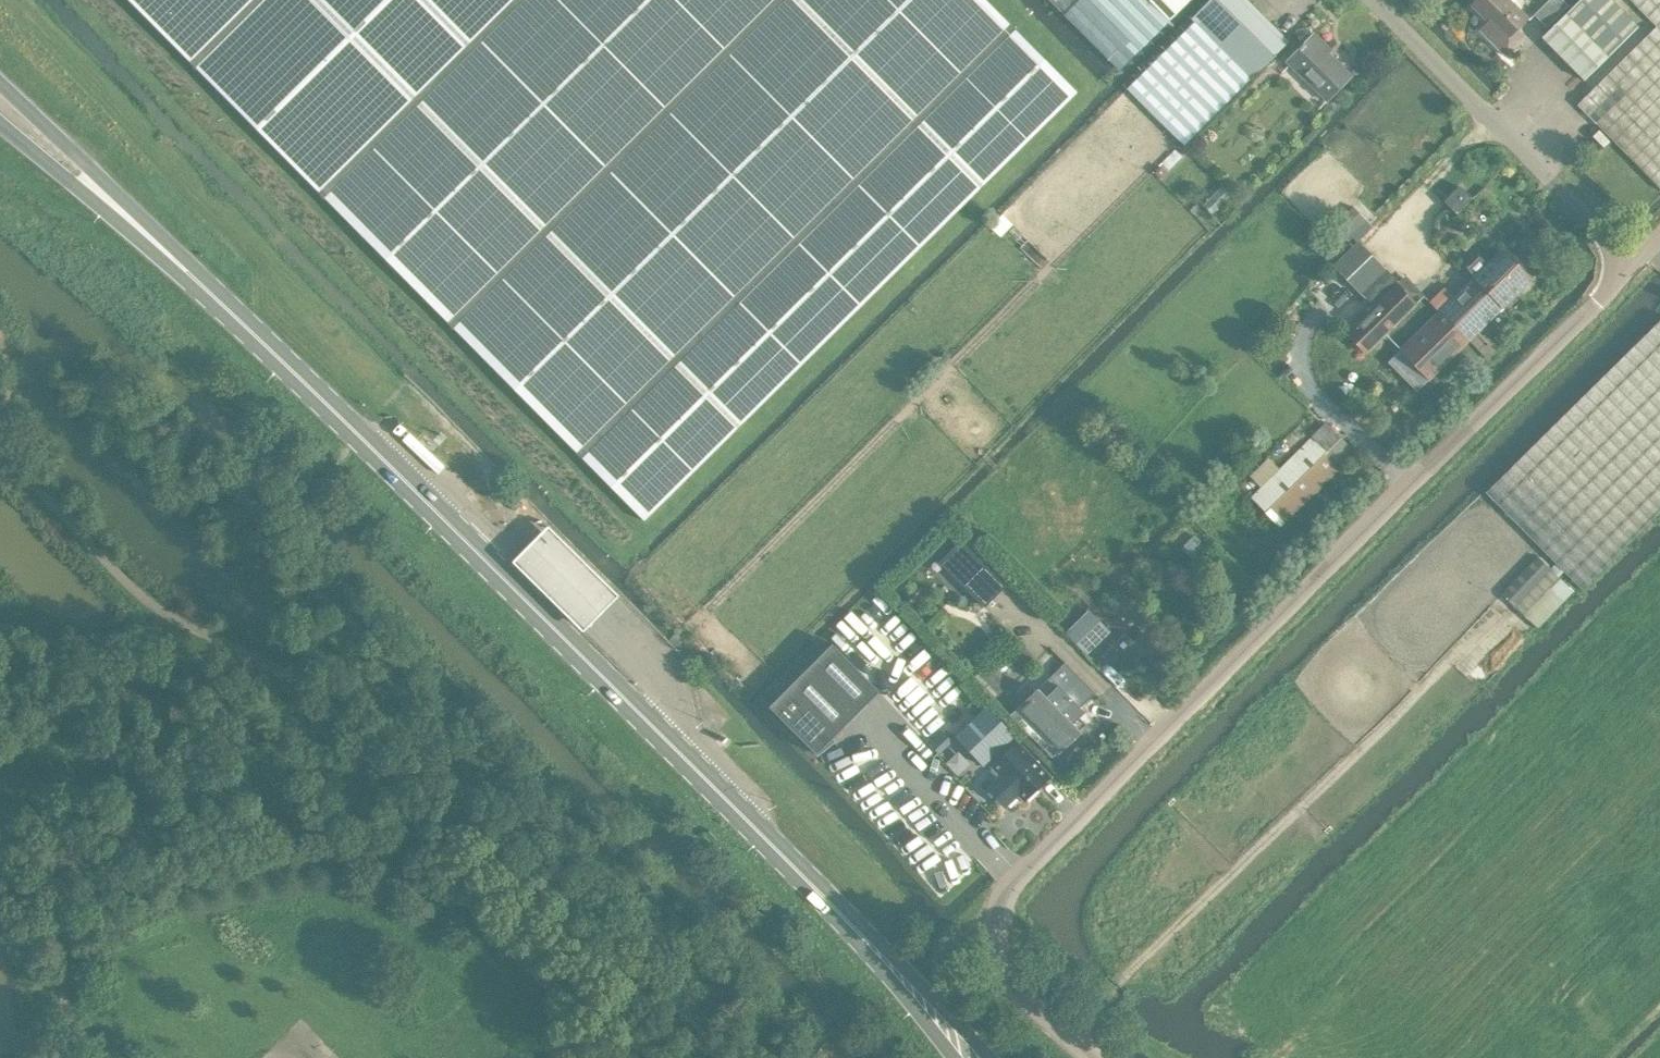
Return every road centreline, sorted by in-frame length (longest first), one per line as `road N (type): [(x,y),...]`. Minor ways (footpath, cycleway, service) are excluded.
road 1 (unclassified): [(1094,1057),(1032,1005),(999,963),(994,935),(1007,889),(1632,261)]
road 2 (primary): [(887,962),(409,481),(150,237)]
road 3 (residential): [(1632,261),(1374,0)]
road 4 (primary): [(150,237),(0,83)]
road 5 (primary): [(0,122),(150,237)]
road 6 (primary): [(991,1057),(887,962)]

